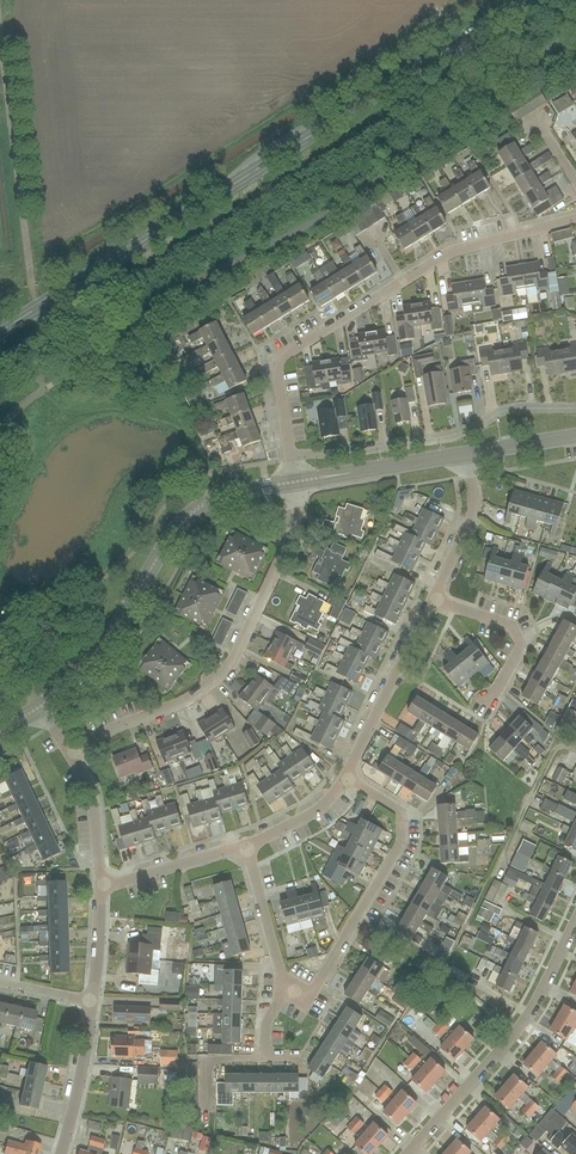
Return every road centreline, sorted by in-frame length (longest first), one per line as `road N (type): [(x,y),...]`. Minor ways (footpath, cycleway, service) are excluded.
road 1 (primary): [(0,330),(524,0)]
road 2 (residential): [(291,456),(277,363),(286,354),(452,251),(575,219)]
road 3 (residential): [(72,753),(185,701),(235,662),(299,520),(293,481)]
road 4 (residential): [(44,705),(107,643),(173,530),(203,503),(293,481)]
road 5 (residential): [(286,988),(313,990),(402,842),(402,811),(347,777)]
road 6 (residential): [(291,456),(451,436),(505,411),(575,409)]
road 7 (residential): [(408,1153),(517,1030),(575,919)]
road 8 (residential): [(347,777),(432,601)]
road 9 (unclassified): [(25,225),(0,33)]
road 10 (residential): [(482,720),(523,646),(511,625),(432,601)]
road 11 (residential): [(293,481),(467,454)]
road 12 (residential): [(432,601),(472,516),(467,454)]
road 13 (residential): [(61,1153),(93,1002)]
road 14 (residential): [(101,888),(246,846)]
road 15 (residential): [(246,846),(286,988)]
road 16 (residential): [(101,888),(95,804),(72,753)]
road 17 (residential): [(246,846),(318,811),(347,777)]

